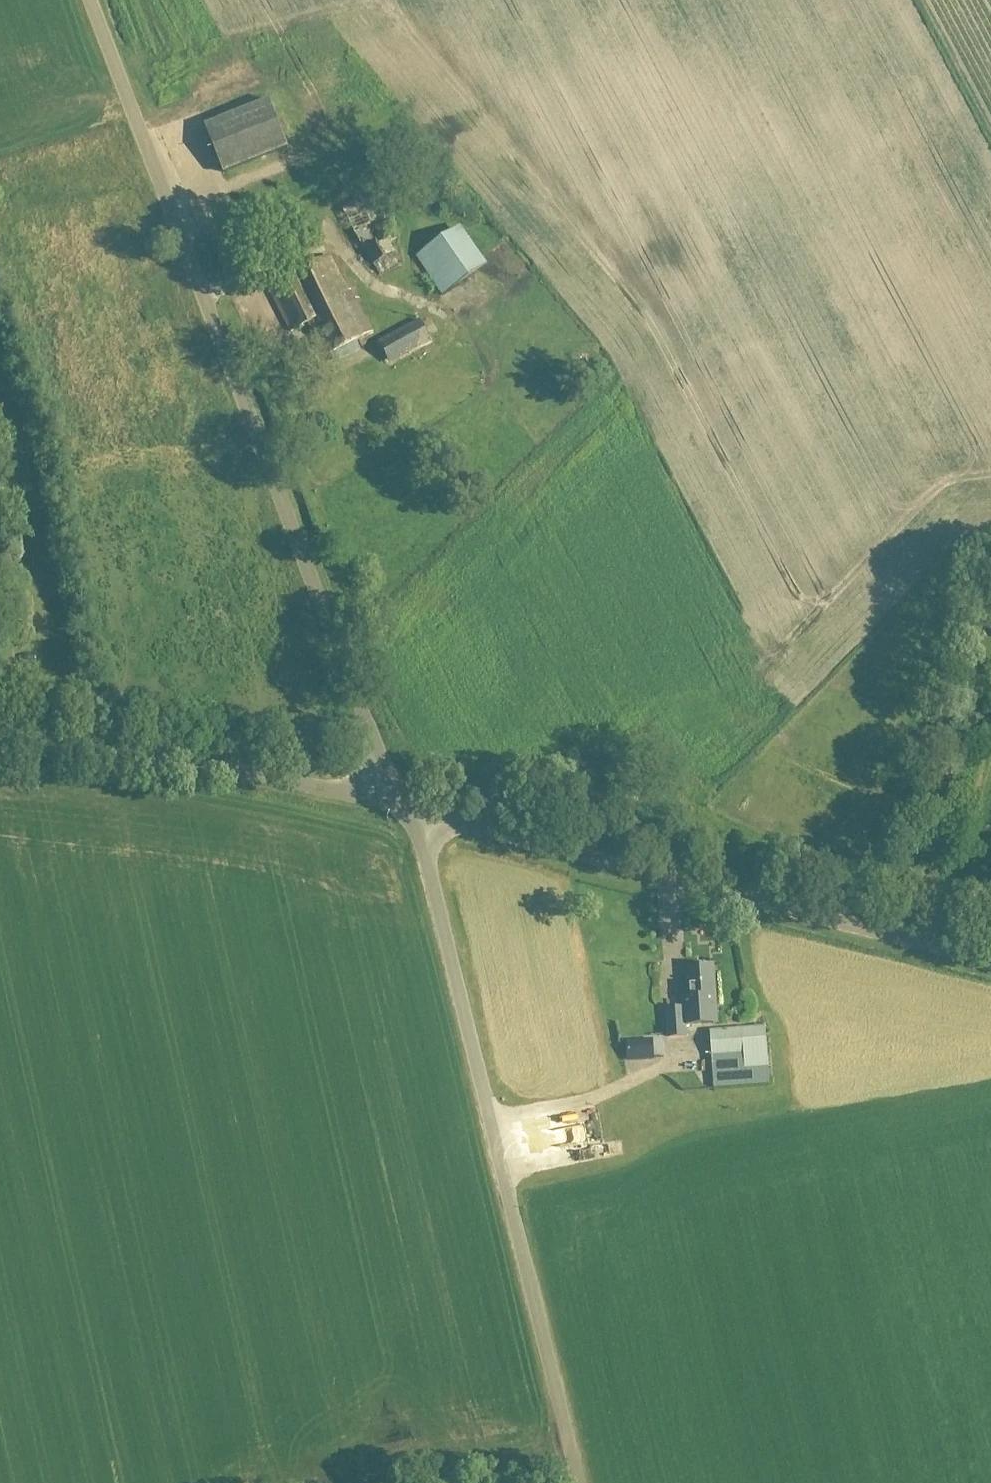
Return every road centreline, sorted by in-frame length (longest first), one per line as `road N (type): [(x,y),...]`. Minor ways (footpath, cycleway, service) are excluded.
road 1 (unclassified): [(402,807),(90,0)]
road 2 (unclassified): [(576,1482),(423,854),(402,807)]
road 3 (unclassified): [(990,962),(402,807)]
road 4 (unclassified): [(402,807),(174,764),(0,744)]

